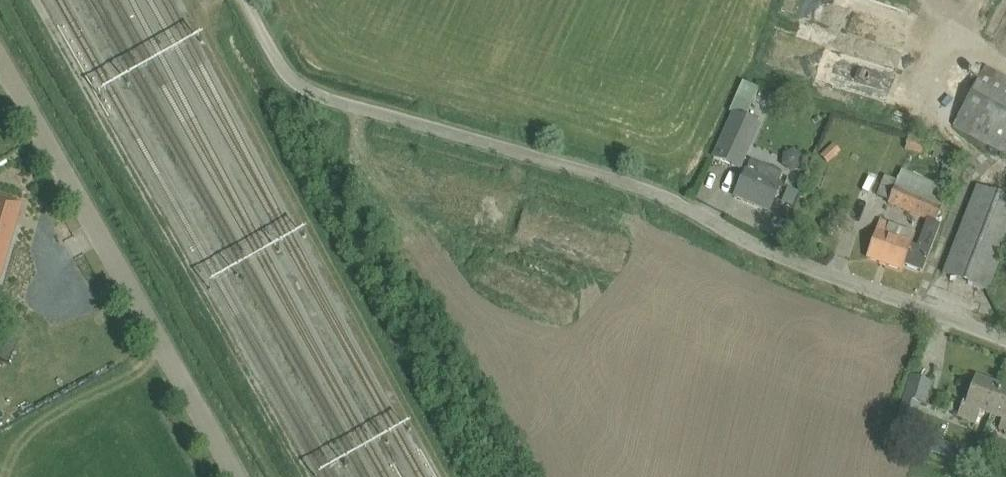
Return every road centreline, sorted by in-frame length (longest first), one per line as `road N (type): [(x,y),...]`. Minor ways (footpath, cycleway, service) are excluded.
road 1 (unclassified): [(1005,340),(798,265),(621,184),(327,99),(294,77),(250,0)]
road 2 (unclassified): [(236,476),(0,60)]

